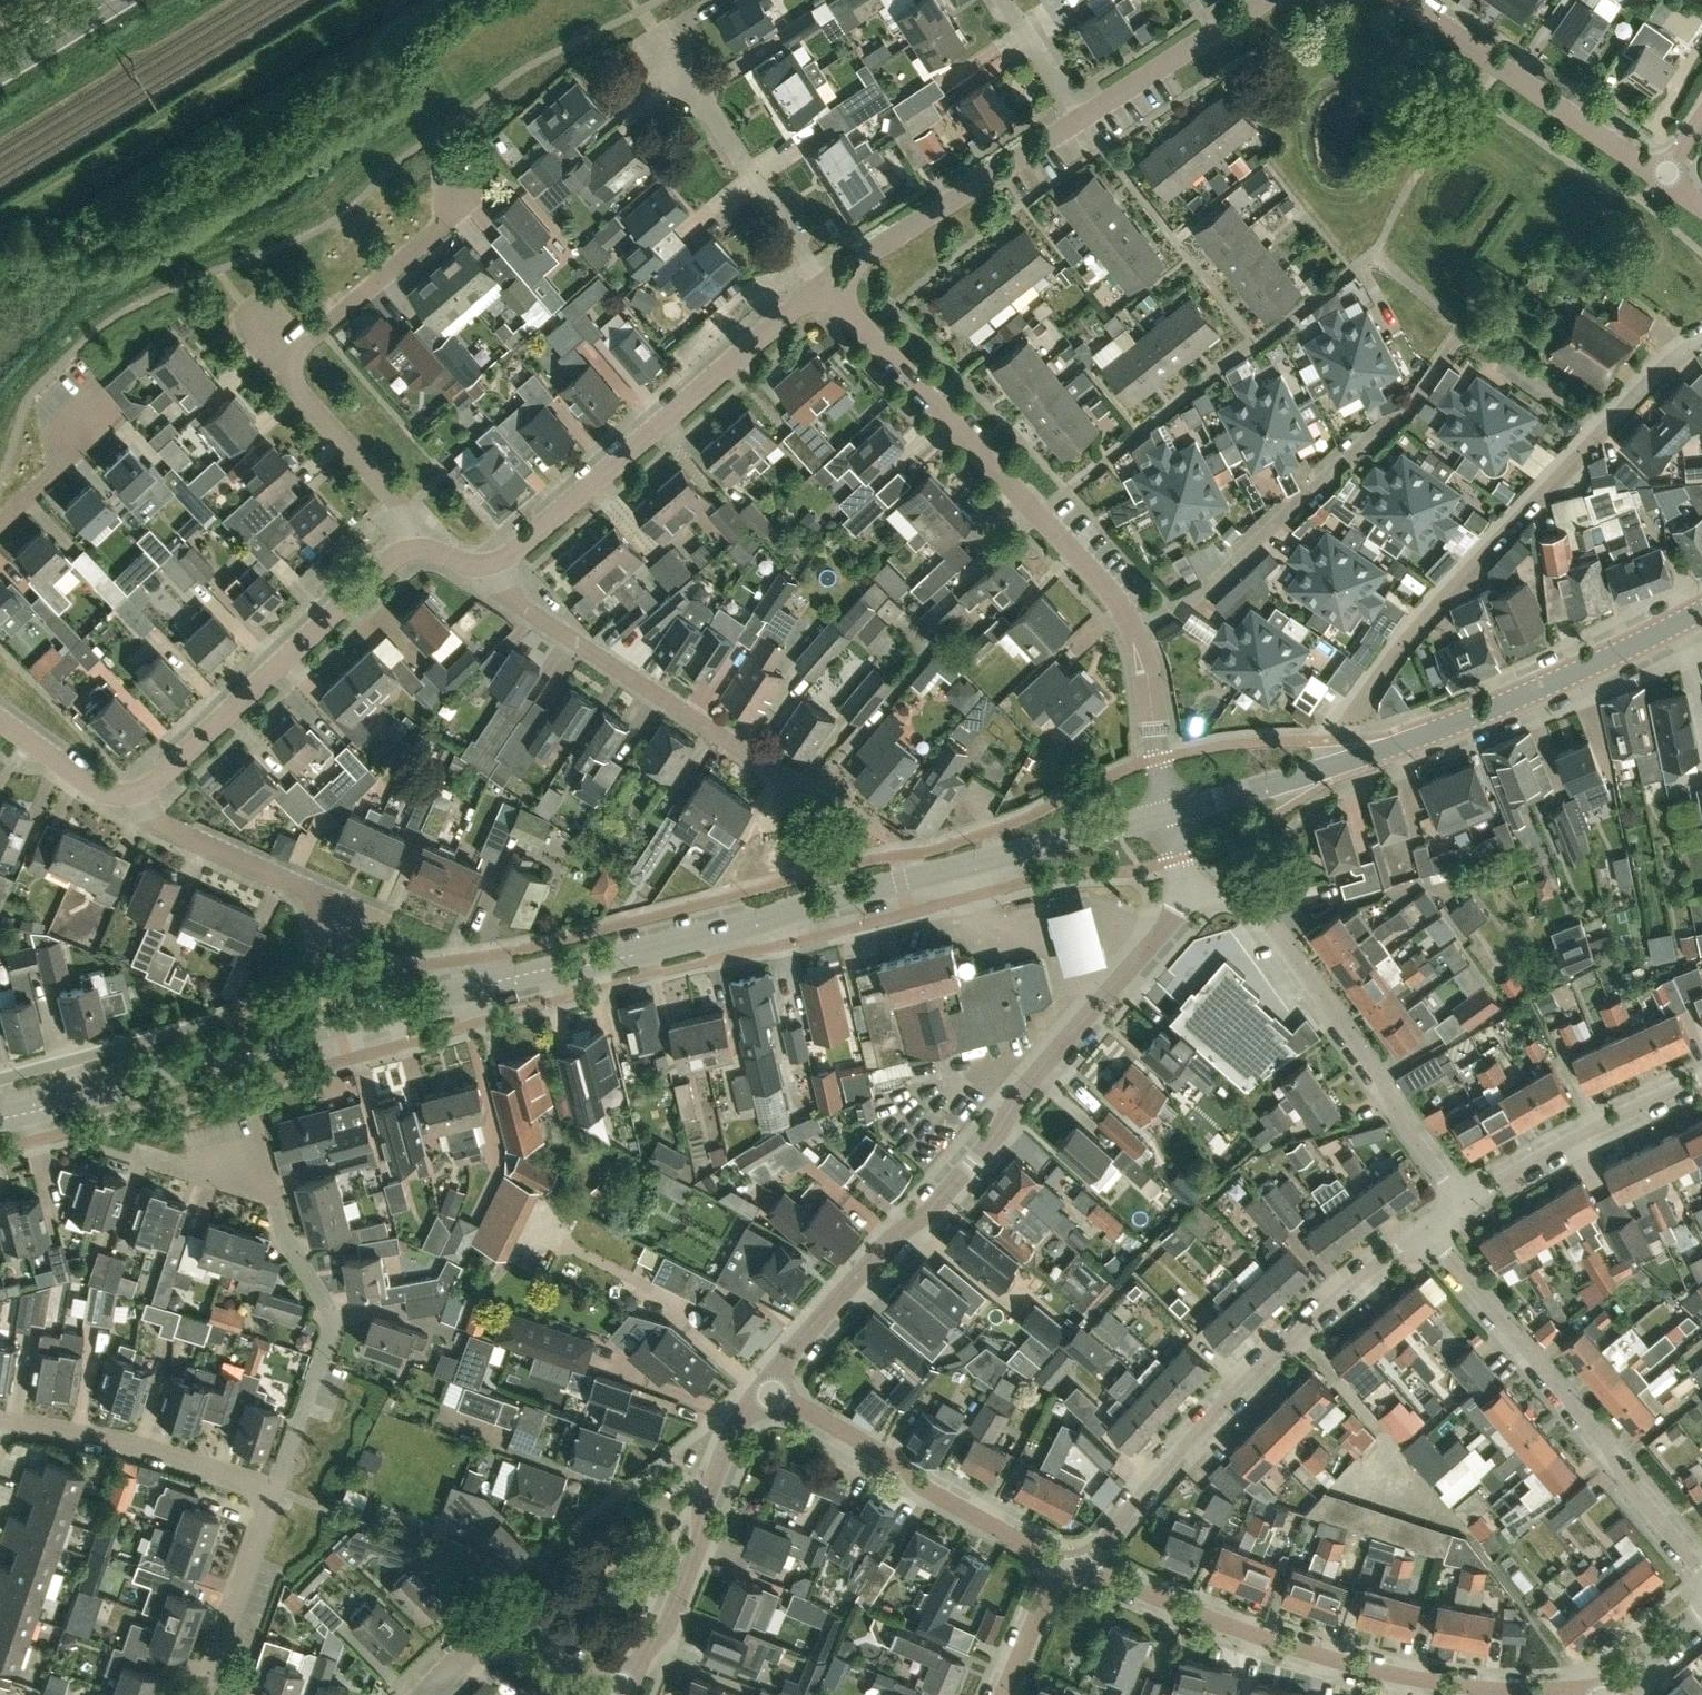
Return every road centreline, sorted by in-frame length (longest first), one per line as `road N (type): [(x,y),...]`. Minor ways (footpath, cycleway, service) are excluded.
road 1 (tertiary): [(0,1121),(1174,807)]
road 2 (residential): [(765,1384),(866,1283),(1149,967),(1187,888)]
road 3 (residential): [(1604,431),(1463,328),(1405,409),(1380,422),(1213,582),(1134,629)]
road 4 (residential): [(1596,1694),(1402,1679),(1199,1621),(1088,1571)]
road 5 (residential): [(1134,629),(1107,587),(823,283)]
road 6 (residential): [(1088,1571),(1211,1424),(1313,1326),(1412,1250)]
road 7 (residential): [(1466,1210),(1270,917),(1187,888)]
road 8 (residential): [(488,565),(514,553),(823,283)]
road 9 (residential): [(1412,1250),(1583,1416),(1701,1575)]
road 10 (residential): [(275,1489),(340,1307),(283,1225),(258,1115)]
road 11 (residential): [(818,794),(506,595),(488,565)]
road 12 (tertiary): [(1343,760),(1583,671),(1701,608)]
road 13 (residential): [(1352,718),(1408,626),(1604,431)]
road 14 (residential): [(127,794),(155,785),(394,554),(411,548)]
road 15 (residential): [(1064,1566),(765,1384)]
road 16 (residential): [(628,1686),(637,1661),(669,1625),(702,1542),(708,1486),(765,1384)]
road 17 (residential): [(1667,175),(1404,0)]
road 18 (residential): [(823,283),(1077,116)]
road 19 (residential): [(823,283),(654,31)]
road 20 (residential): [(275,1489),(120,1438),(3,1421)]
road 21 (residential): [(1466,1210),(1701,1089)]
road 22 (residential): [(286,366),(431,235),(466,185)]
road 23 (residential): [(628,1686),(492,1640),(475,1645),(425,1694)]
road 24 (residential): [(411,548),(401,504),(286,366)]
road 25 (residential): [(1077,116),(1268,0)]
road 26 (residential): [(204,1694),(275,1489)]
road 27 (residential): [(305,890),(143,815),(127,794)]
road 28 (tertiary): [(1174,807),(1343,760)]
road 29 (residential): [(0,526),(119,412)]
road 30 (residential): [(127,794),(93,789),(0,721)]
road 31 (residential): [(1002,1694),(1064,1566)]
road 32 (residential): [(1077,116),(1002,0)]
road 33 (residential): [(1158,760),(1147,664),(1134,629)]
road 34 (residential): [(1604,431),(1701,340)]
road 35 (residential): [(1605,1694),(1701,1605)]
road 36 (primary): [(0,66),(112,0)]

